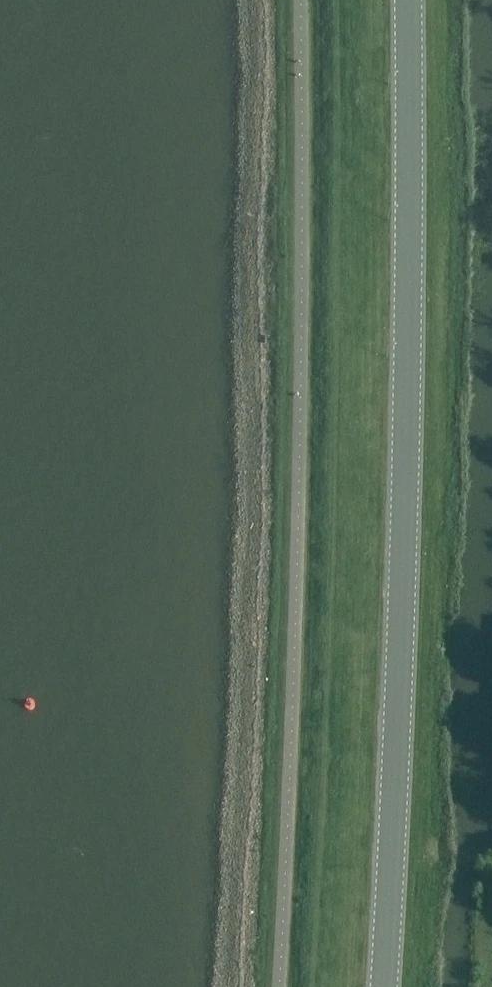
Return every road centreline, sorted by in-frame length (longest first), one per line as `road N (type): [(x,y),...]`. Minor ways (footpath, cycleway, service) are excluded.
road 1 (tertiary): [(386,986),(407,525),(407,0)]

